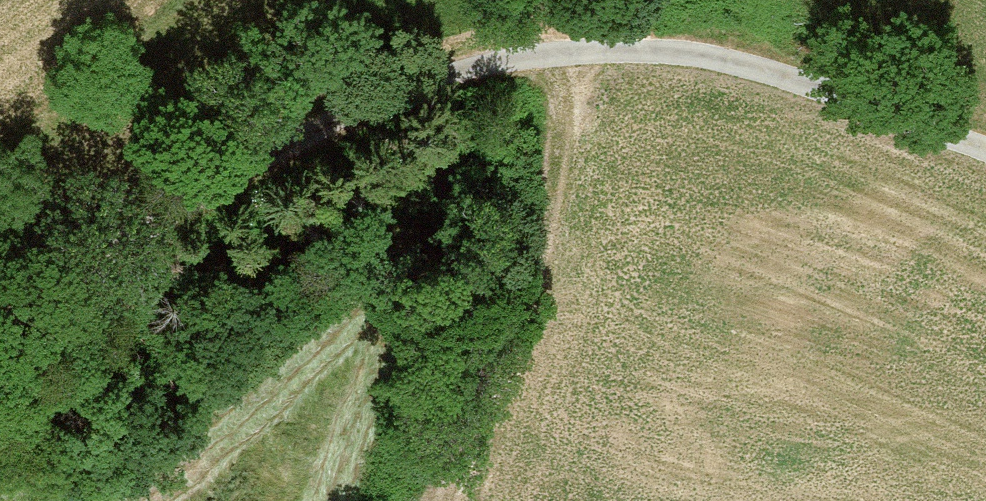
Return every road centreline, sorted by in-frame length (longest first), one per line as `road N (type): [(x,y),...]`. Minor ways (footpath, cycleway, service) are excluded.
road 1 (track): [(0,335),(382,95),(484,57),(672,44),(826,76),(985,141)]
road 2 (track): [(445,500),(548,219),(575,46)]

